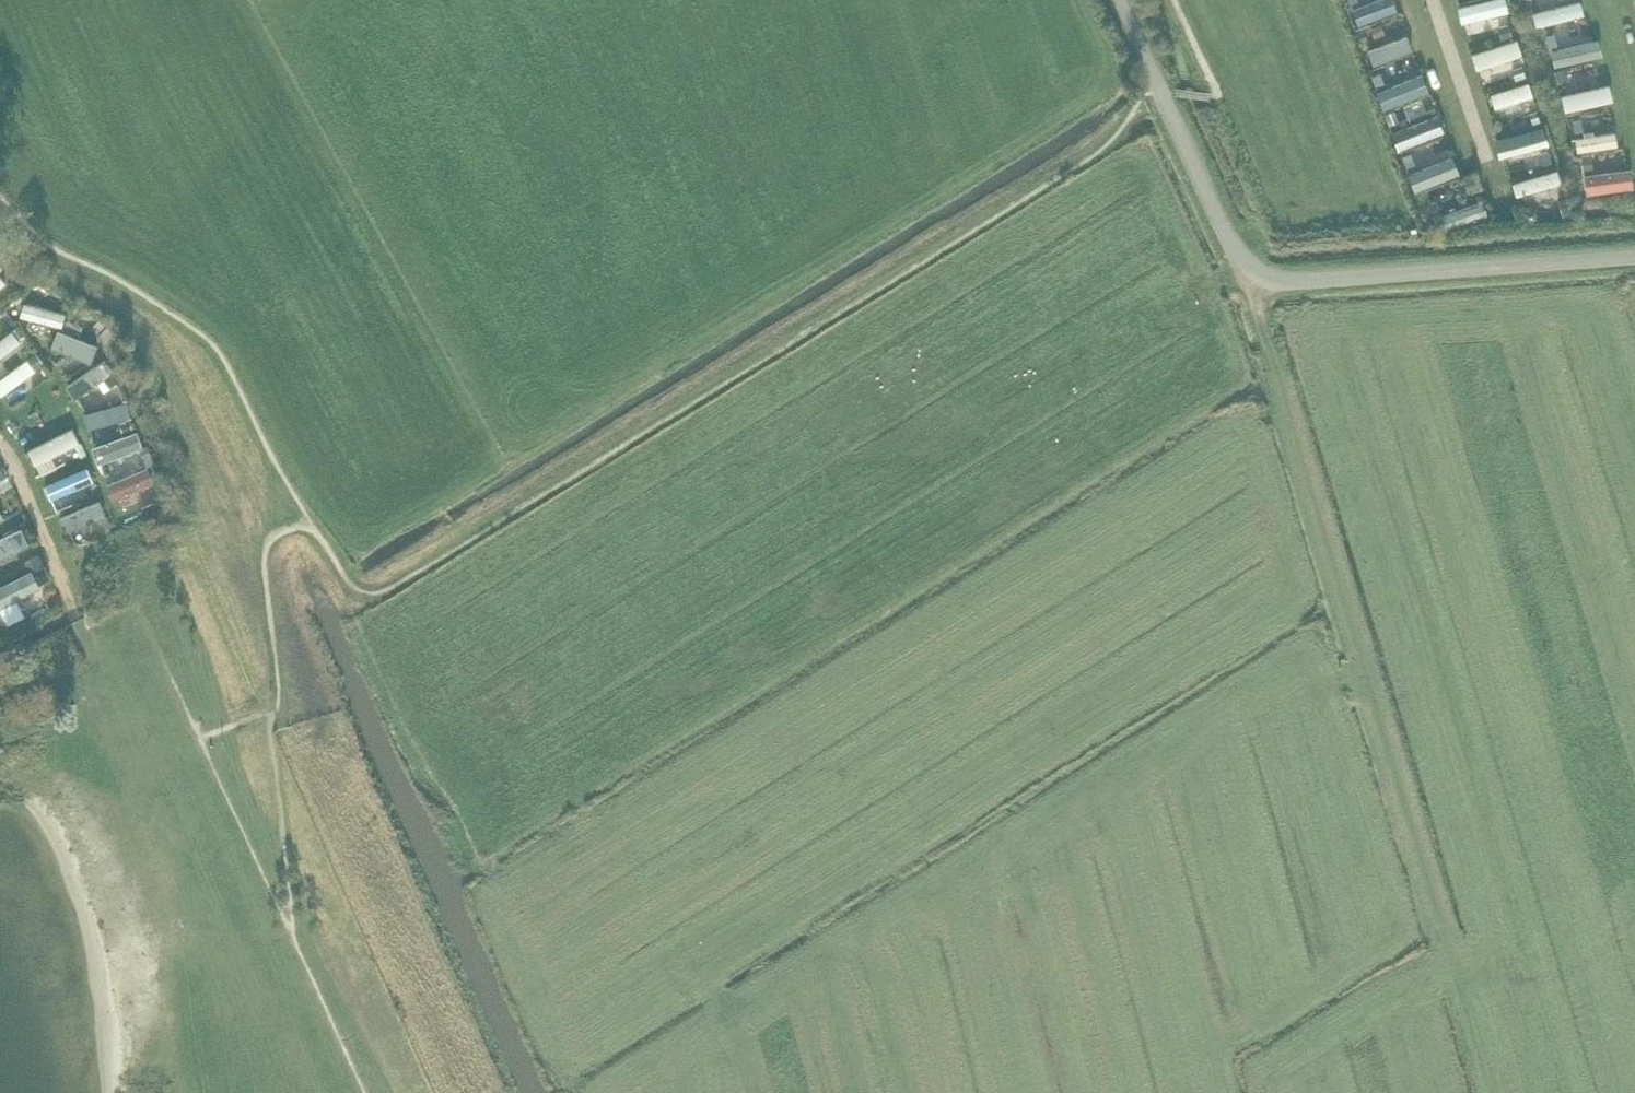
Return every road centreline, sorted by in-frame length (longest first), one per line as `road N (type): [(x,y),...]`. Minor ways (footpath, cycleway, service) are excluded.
road 1 (track): [(1446,942),(1249,267)]
road 2 (unclassified): [(1634,256),(1306,280),(1274,279),(1249,267),(1120,0)]

